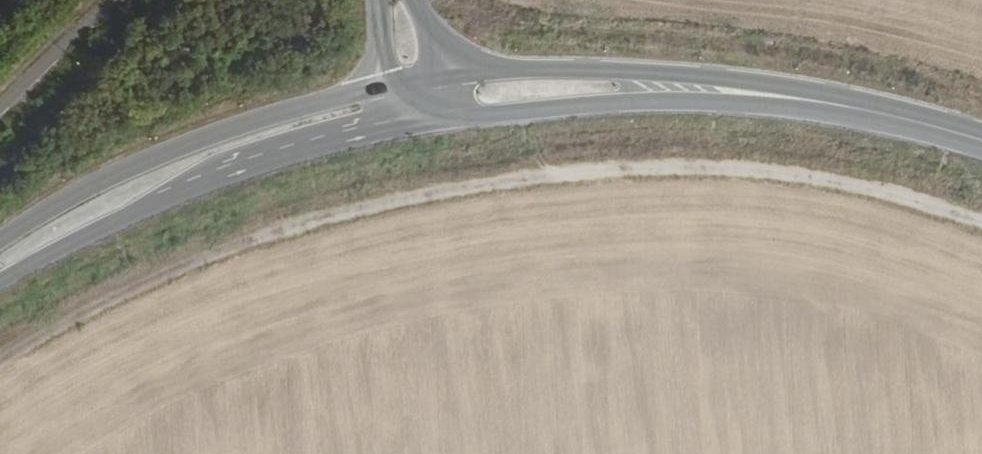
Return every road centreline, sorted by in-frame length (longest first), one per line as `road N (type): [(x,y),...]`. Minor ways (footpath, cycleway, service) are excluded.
road 1 (track): [(0,366),(140,286),(316,213),(528,176),(661,161),(833,178),(981,216)]
road 2 (tertiary): [(383,86),(214,132),(122,171),(0,243)]
road 3 (tertiary): [(0,278),(243,164),(383,126)]
road 4 (tertiary): [(763,95),(627,70),(448,76)]
road 5 (tertiary): [(454,116),(763,95)]
road 6 (tertiary): [(763,95),(893,114),(981,141)]

